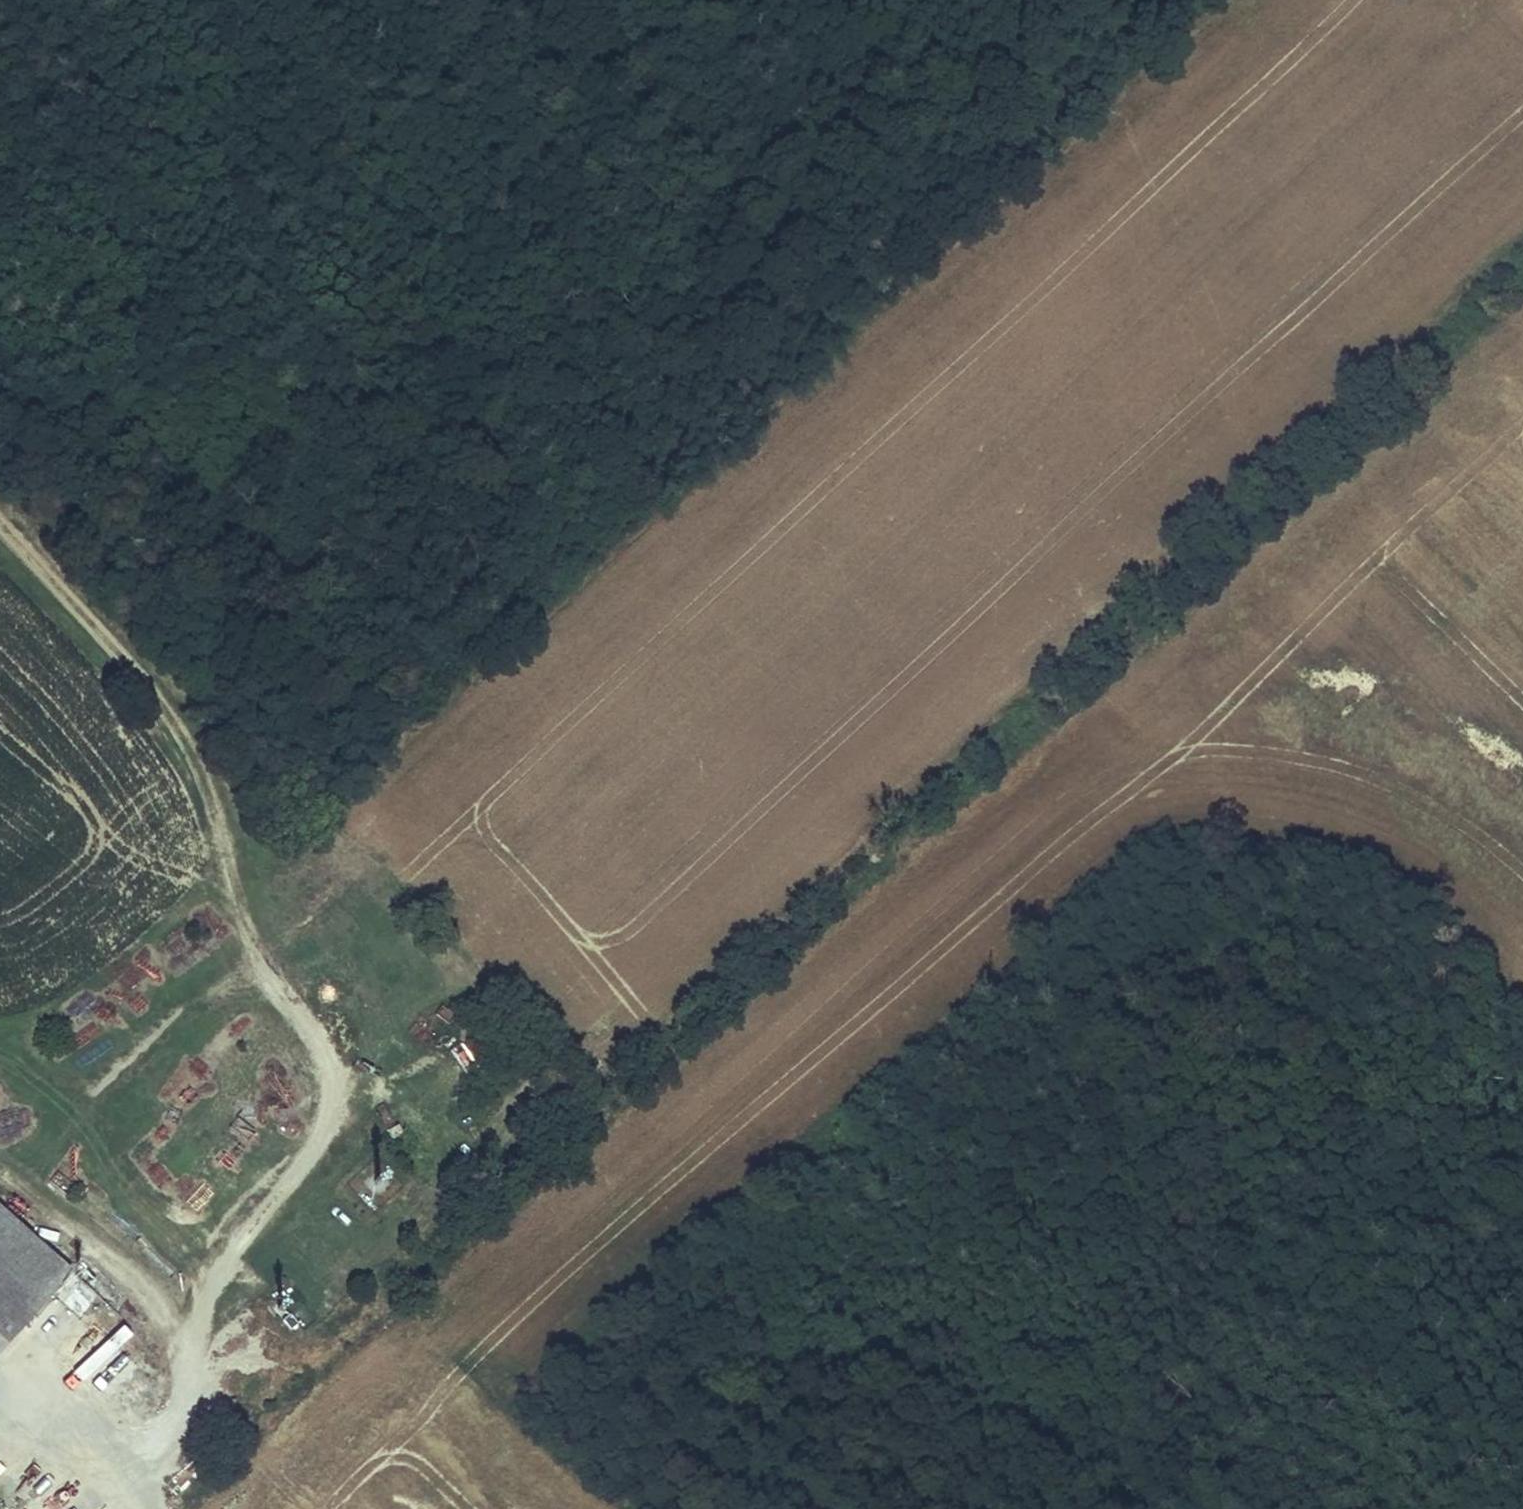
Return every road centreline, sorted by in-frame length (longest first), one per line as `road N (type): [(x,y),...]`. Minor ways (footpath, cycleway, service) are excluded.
road 1 (track): [(148,1508),(202,1304),(231,1243),(309,1154),(329,1109),(329,1073),(246,920),(208,790),(179,730),(0,525)]

